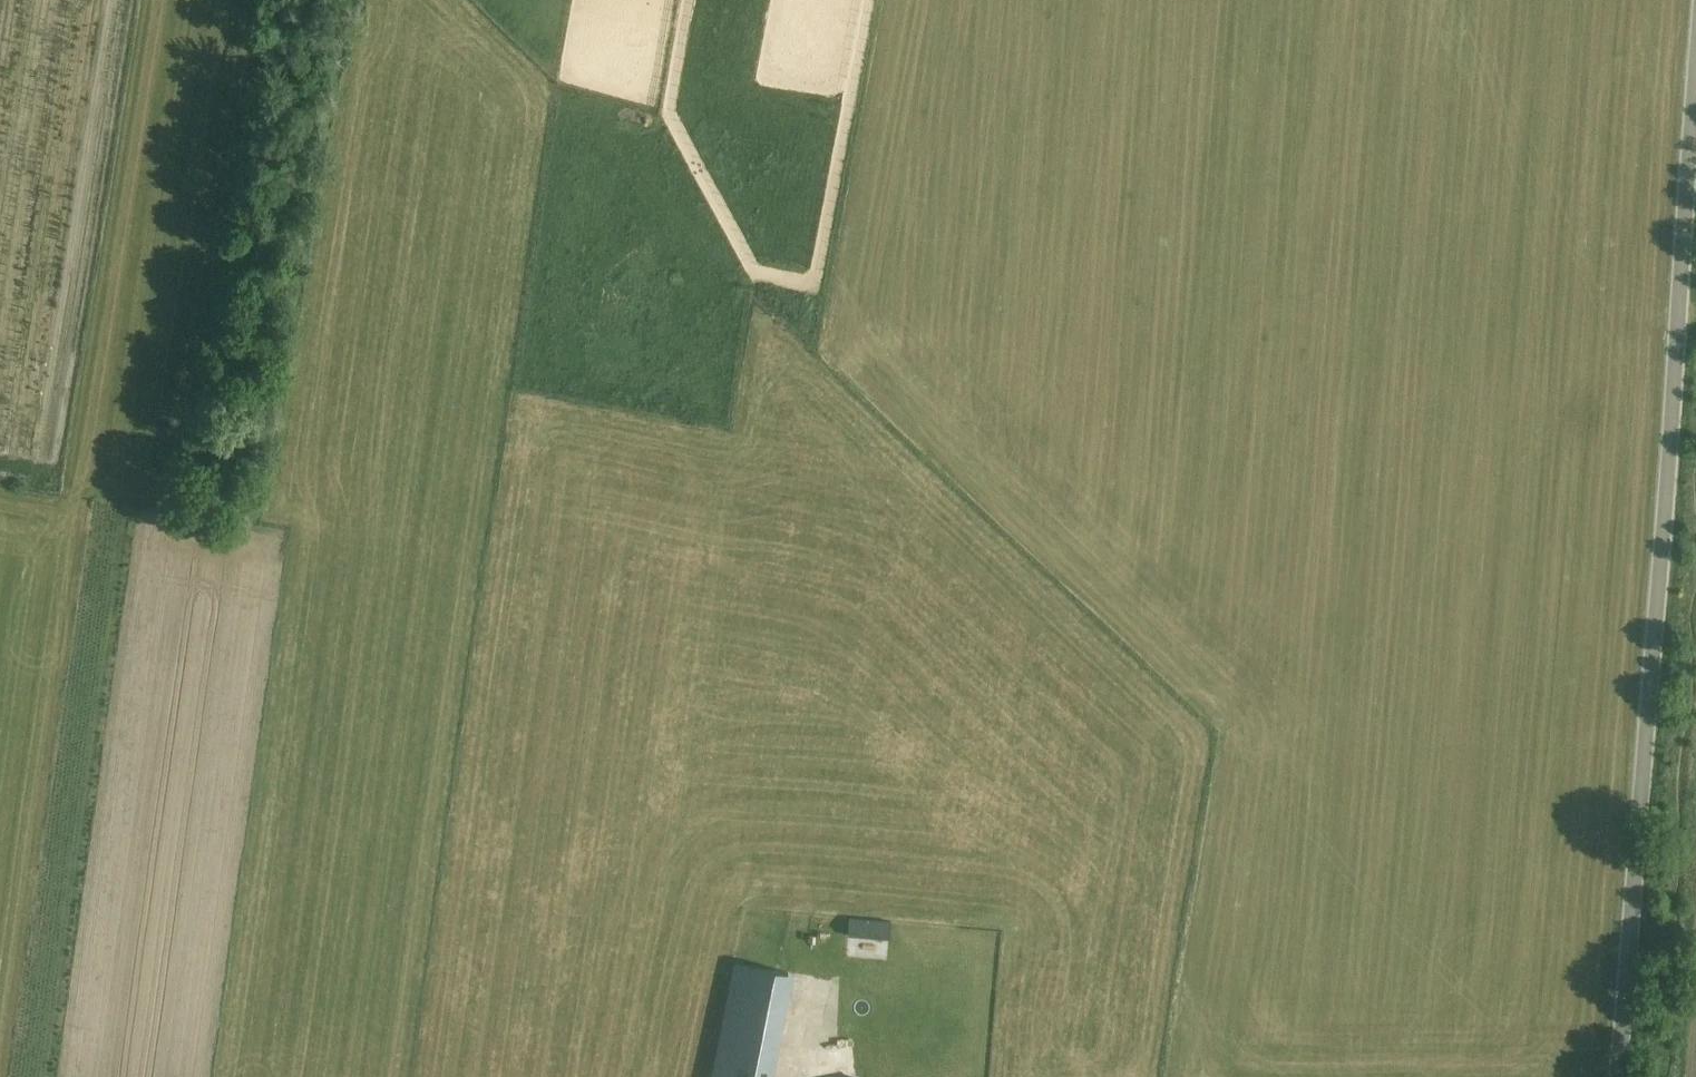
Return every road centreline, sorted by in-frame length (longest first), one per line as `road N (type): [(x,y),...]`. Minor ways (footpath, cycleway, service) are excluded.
road 1 (unclassified): [(1618,1076),(1695,73)]

